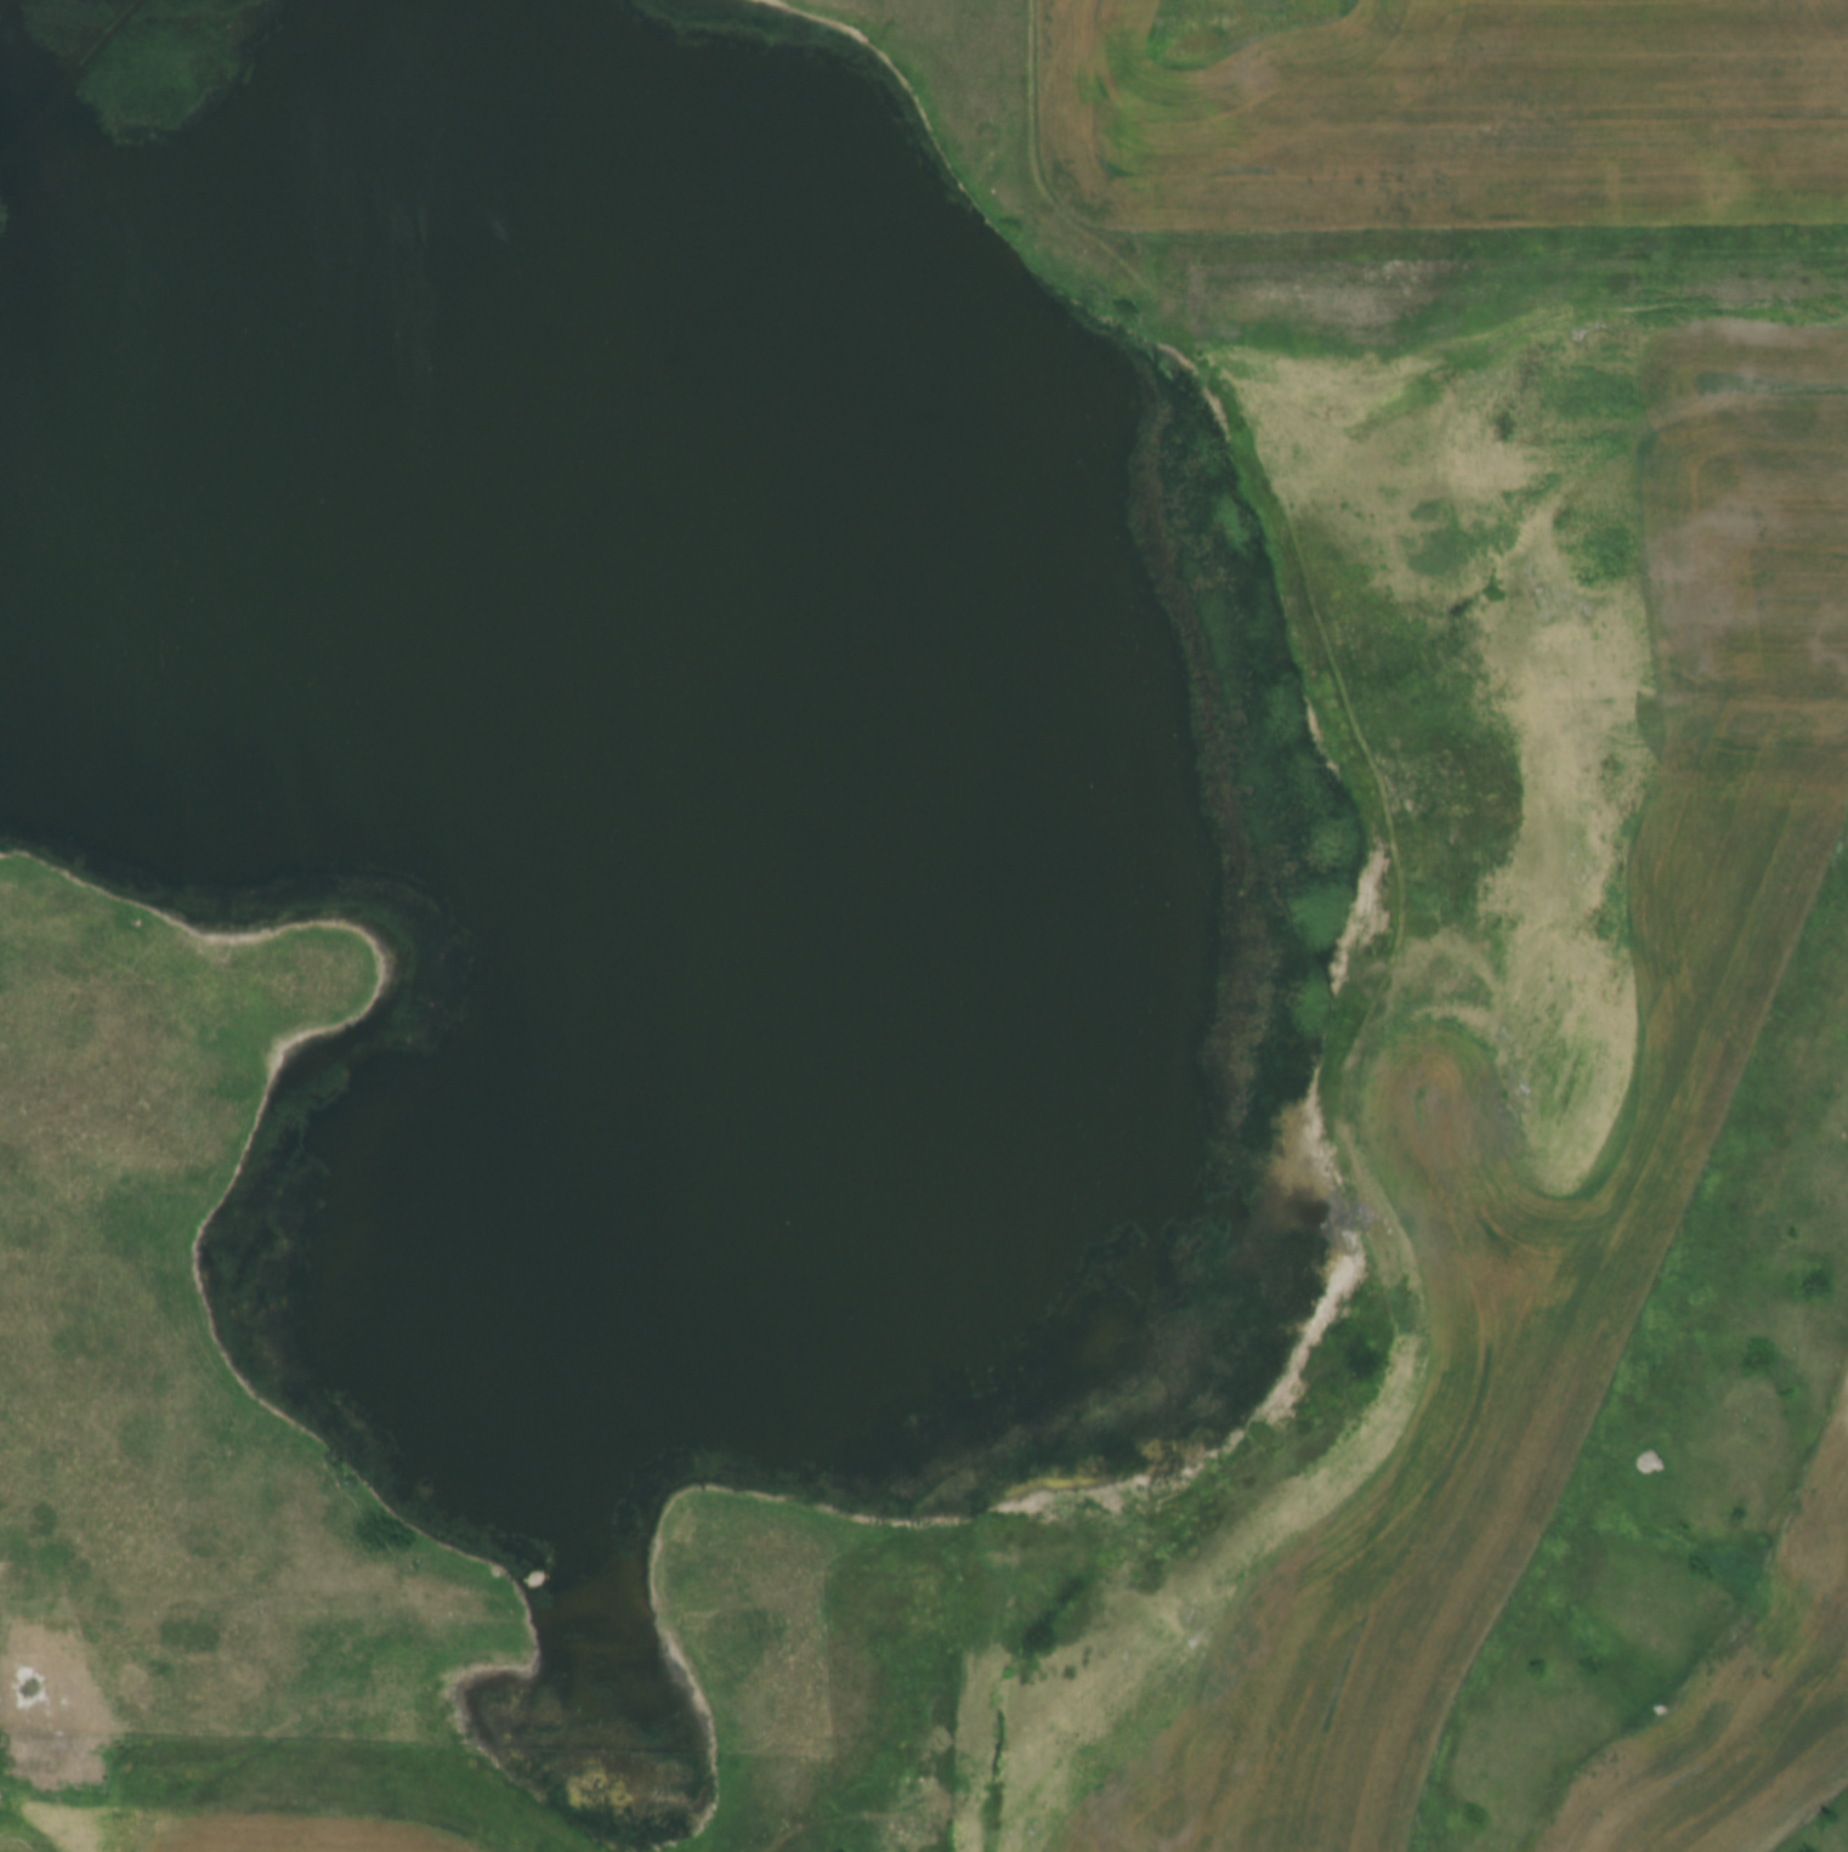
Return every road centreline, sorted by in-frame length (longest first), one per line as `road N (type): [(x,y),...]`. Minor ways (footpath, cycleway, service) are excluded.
road 1 (track): [(771,1851),(799,1829),(817,1791),(803,1616),(817,1591),(844,1580),(901,1590),(958,1638),(962,1851)]

